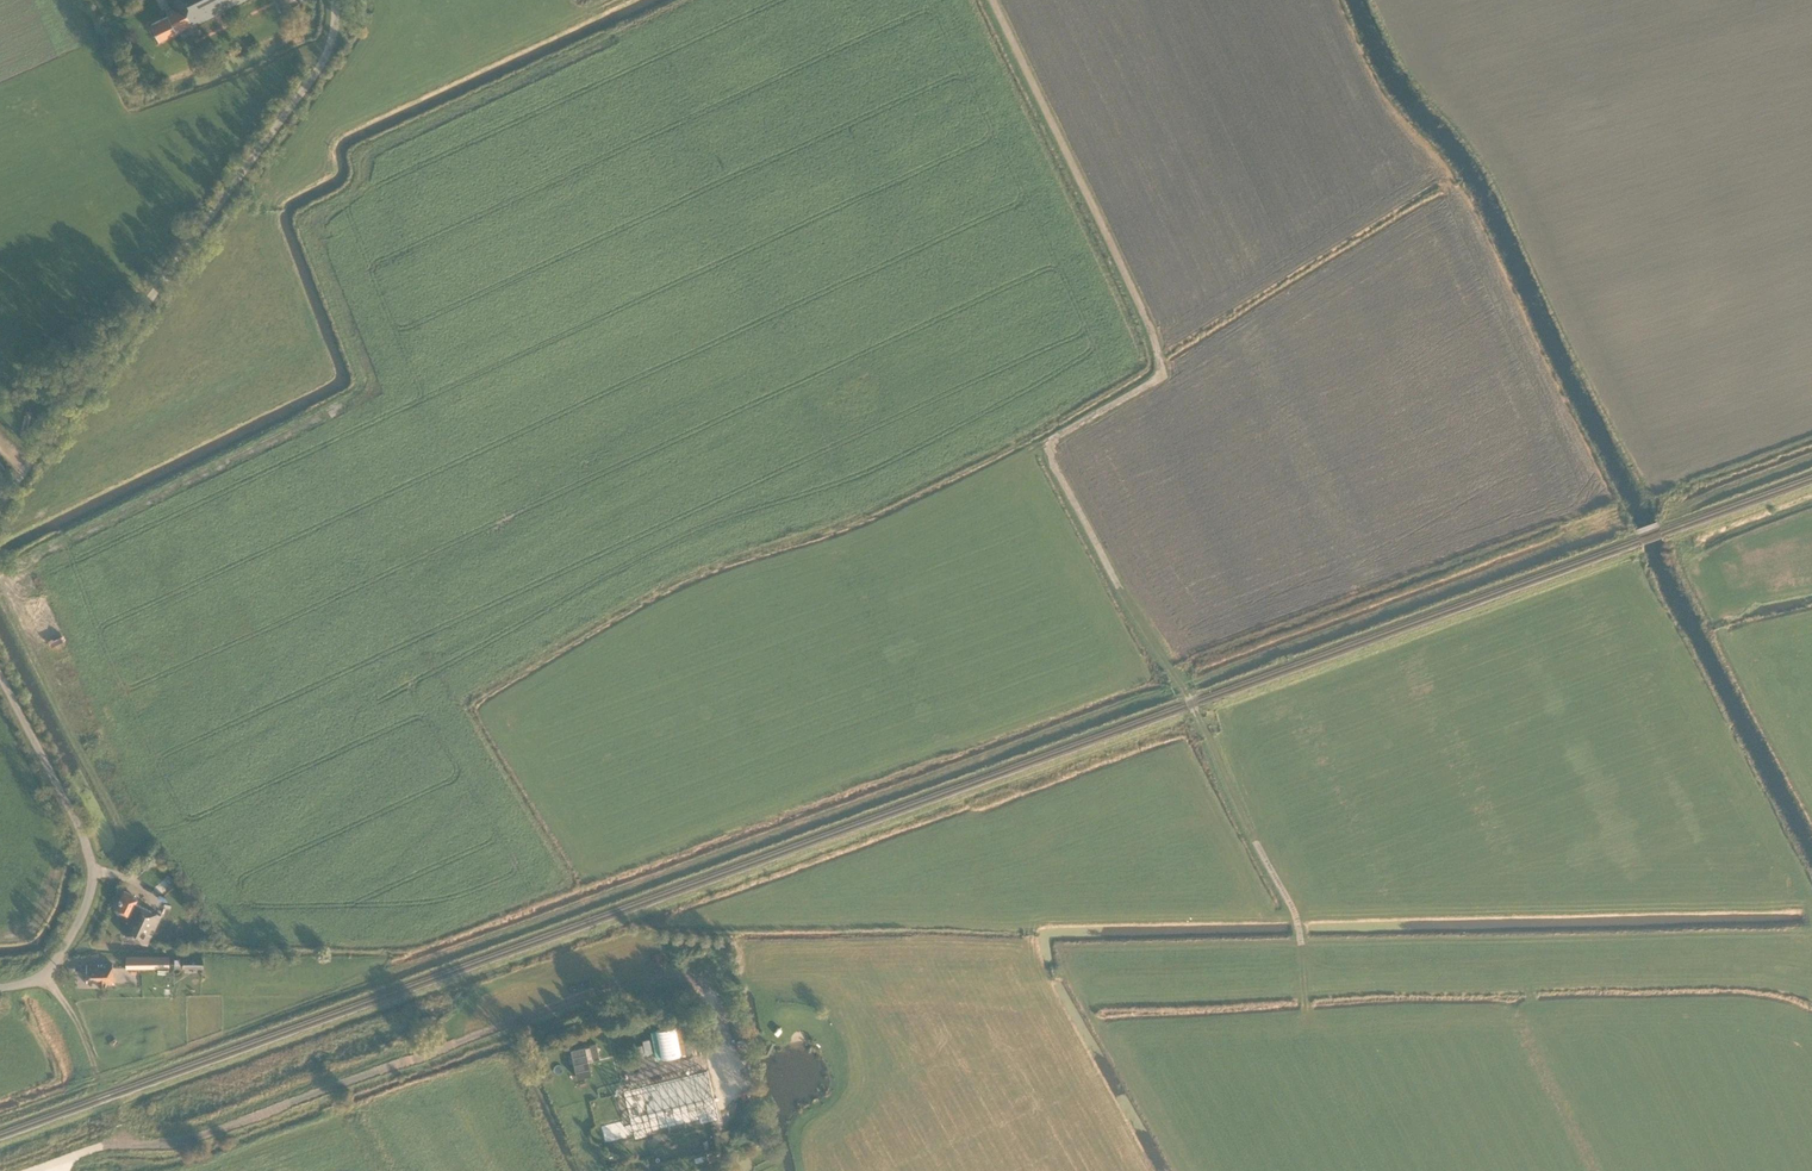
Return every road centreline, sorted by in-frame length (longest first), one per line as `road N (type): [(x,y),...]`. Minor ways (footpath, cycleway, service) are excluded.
road 1 (track): [(995,0),(1155,340),(1161,373),(1052,446),(1053,464),(1192,703),(1300,934)]
road 2 (unclassified): [(0,503),(316,73),(333,34),(335,0)]
road 3 (unclassified): [(0,987),(35,979),(54,963),(92,878),(79,824),(0,673)]

